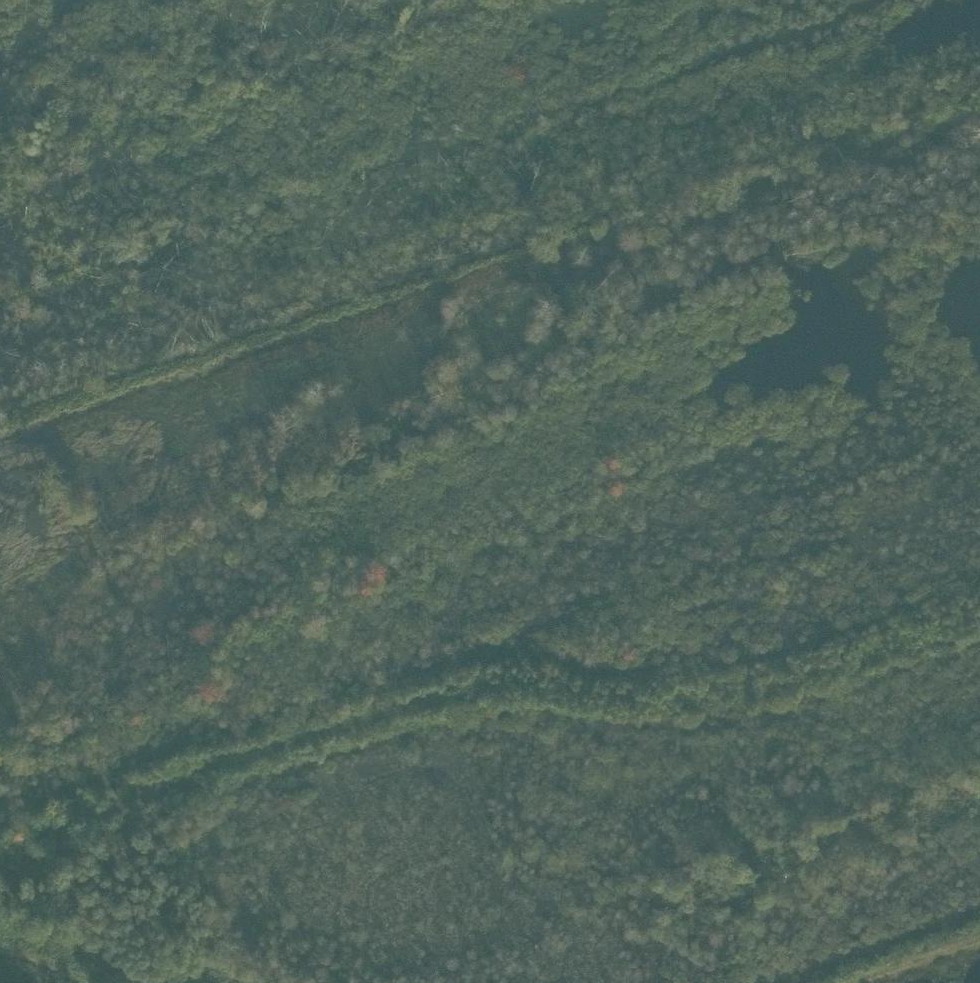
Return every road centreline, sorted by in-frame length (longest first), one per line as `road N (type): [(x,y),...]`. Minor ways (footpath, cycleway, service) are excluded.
road 1 (track): [(0,740),(89,727),(179,689),(315,601)]

